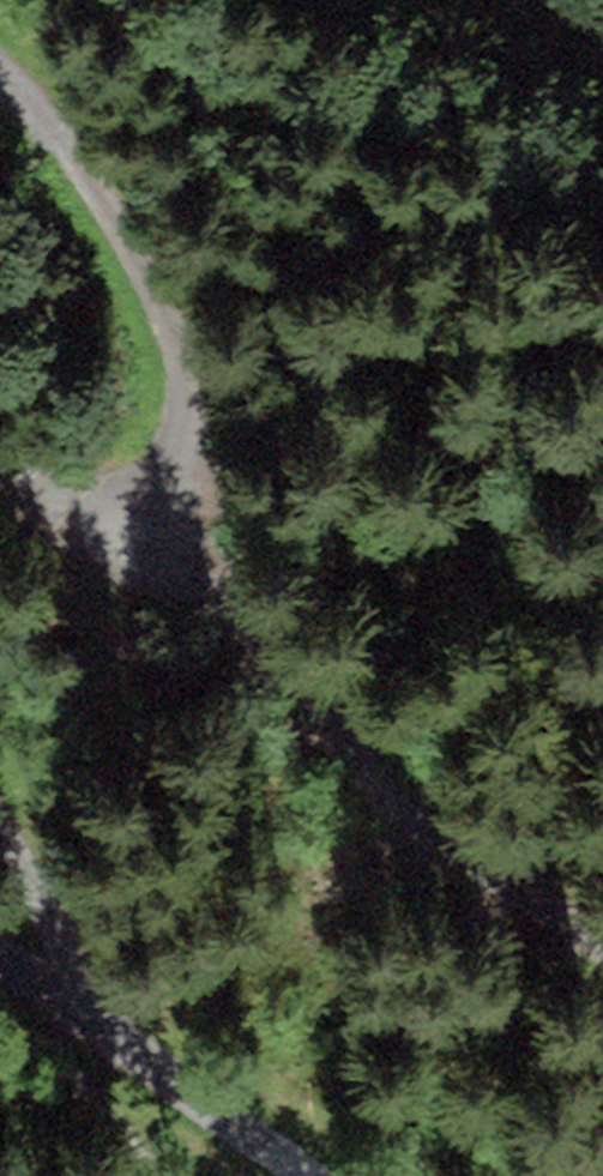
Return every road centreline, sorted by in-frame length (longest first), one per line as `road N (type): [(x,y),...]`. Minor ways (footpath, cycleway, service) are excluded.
road 1 (track): [(148,455),(252,546),(562,733),(602,768)]
road 2 (track): [(0,72),(116,207),(163,375),(163,423),(148,455)]
road 3 (residential): [(312,1175),(0,959)]
road 4 (track): [(0,817),(23,854),(80,1011)]
road 5 (track): [(148,455),(114,471),(74,475),(0,459)]

